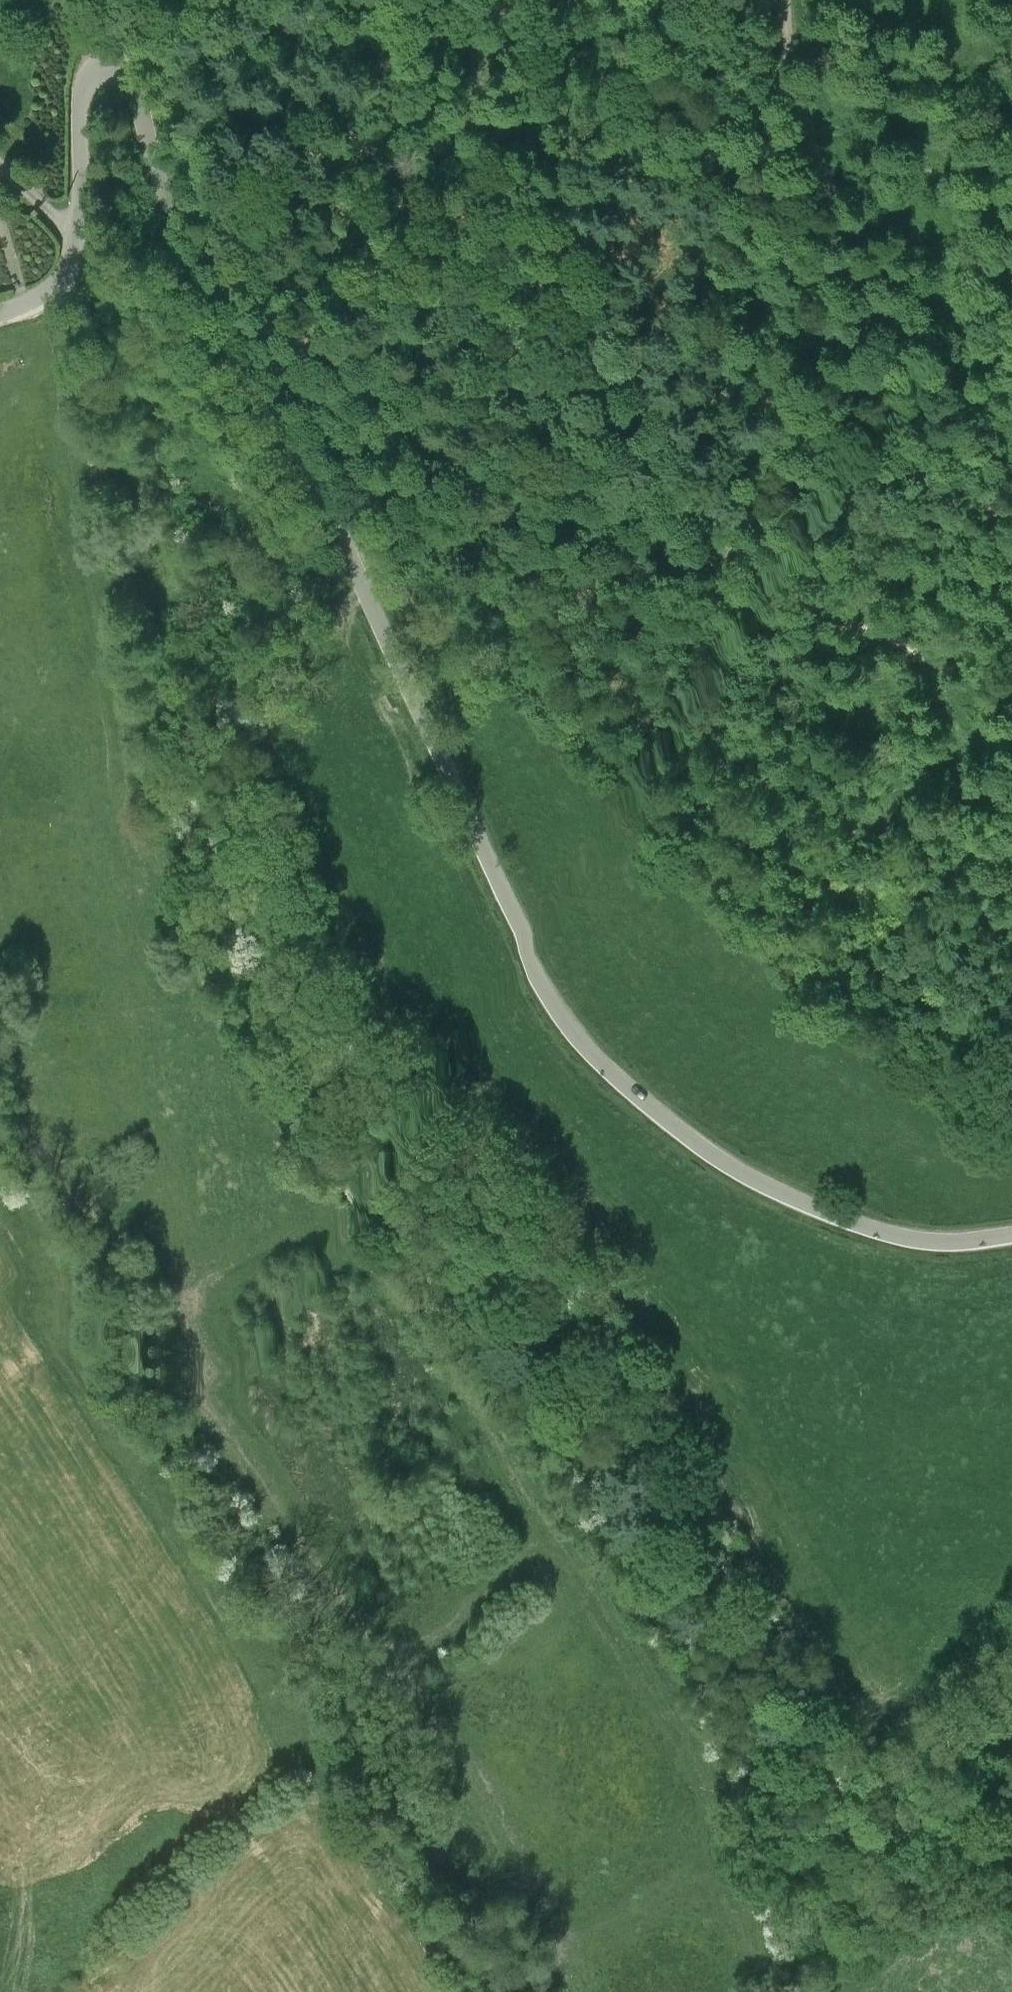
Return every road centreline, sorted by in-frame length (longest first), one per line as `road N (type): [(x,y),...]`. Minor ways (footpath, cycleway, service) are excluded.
road 1 (tertiary): [(1011,1228),(902,1231),(803,1199),(691,1139),(583,1046),(527,962),(487,879),(354,571),(188,271),(158,202),(136,110),(123,93),(88,93),(81,107),(73,141),(79,240),(59,306),(0,341)]
road 2 (track): [(788,0),(821,134),(866,259),(1011,549)]

